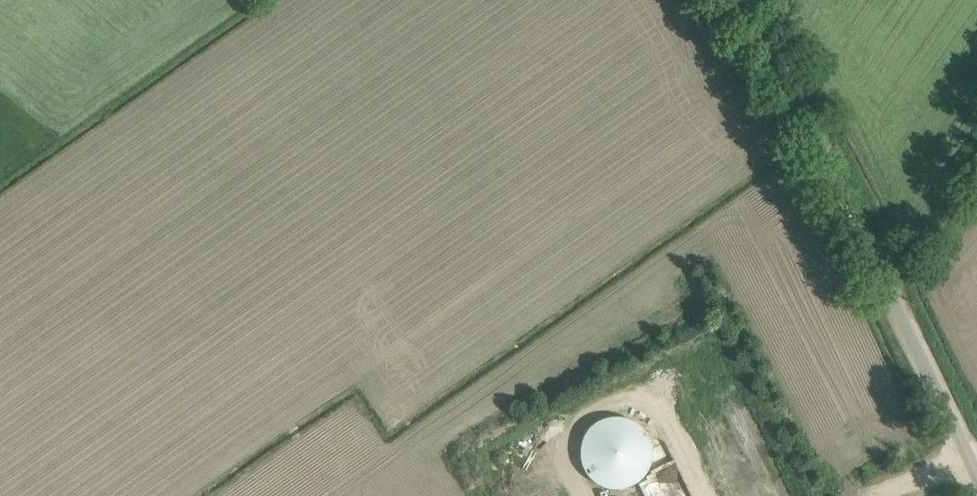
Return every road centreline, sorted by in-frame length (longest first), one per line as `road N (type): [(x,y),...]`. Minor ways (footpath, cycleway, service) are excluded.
road 1 (unclassified): [(976,480),(729,0)]

